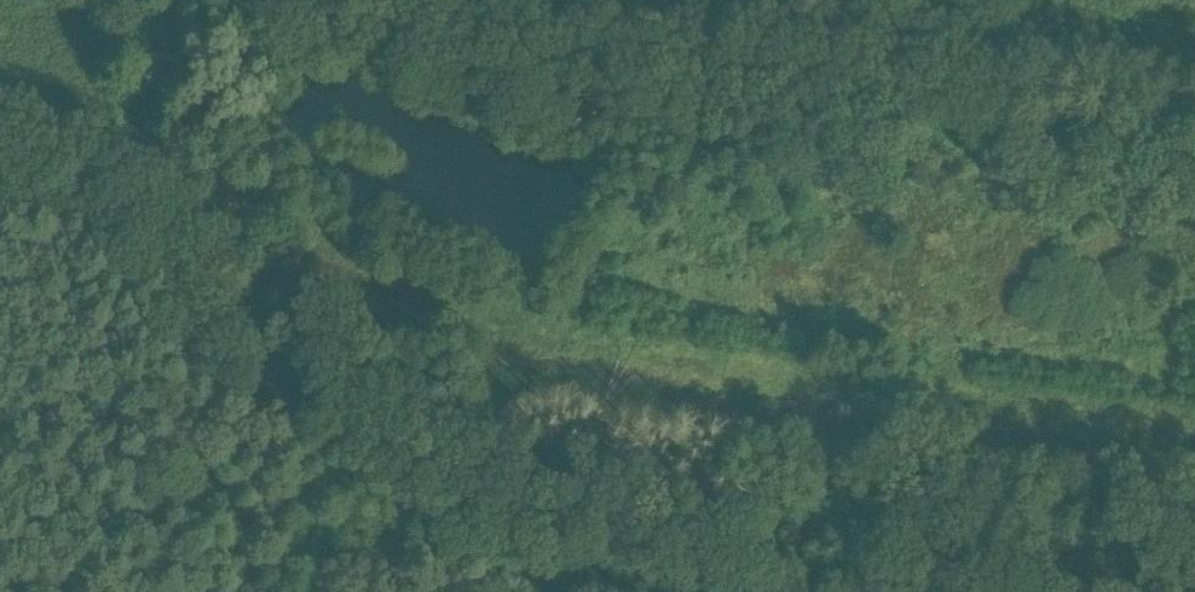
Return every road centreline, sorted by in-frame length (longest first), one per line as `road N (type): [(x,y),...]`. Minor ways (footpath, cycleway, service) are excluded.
road 1 (track): [(216,184),(0,74)]

